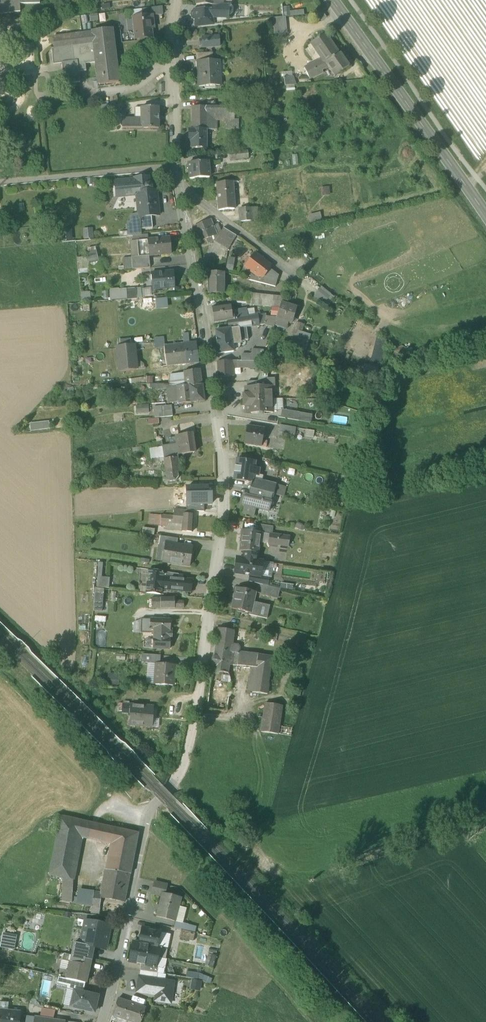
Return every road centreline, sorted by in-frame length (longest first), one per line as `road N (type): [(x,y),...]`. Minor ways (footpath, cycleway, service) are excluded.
road 1 (residential): [(178,183),(206,329),(226,516),(198,698),(184,762),(170,788)]
road 2 (secondary): [(333,0),(485,216)]
road 3 (residential): [(170,788),(145,816),(100,1021)]
road 4 (residential): [(174,167),(0,182)]
road 5 (residential): [(177,0),(174,167)]
road 6 (residential): [(178,183),(296,275)]

